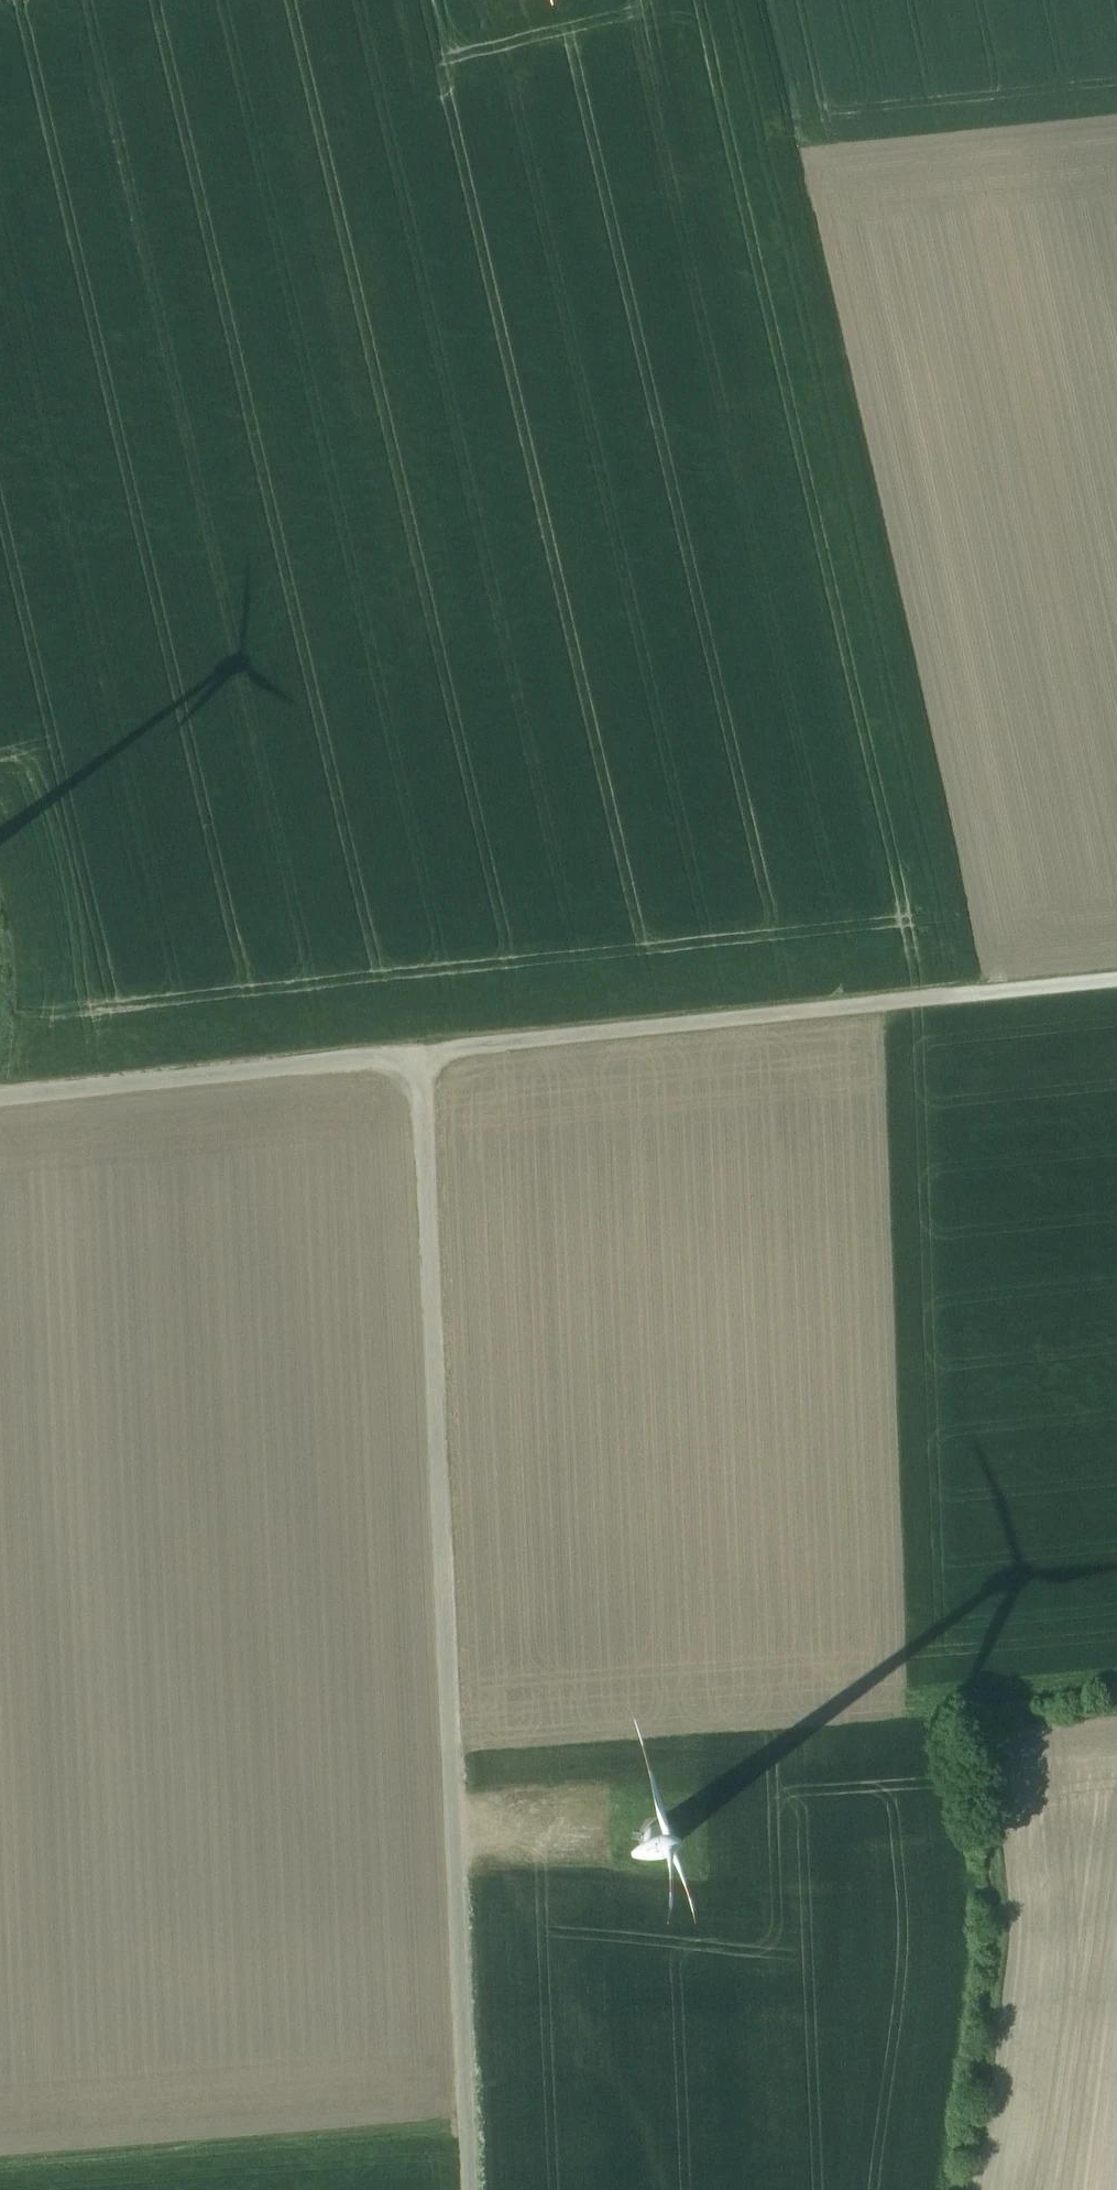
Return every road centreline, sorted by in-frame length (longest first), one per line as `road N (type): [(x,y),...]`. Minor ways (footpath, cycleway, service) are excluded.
road 1 (unclassified): [(473,2189),(422,1054)]
road 2 (unclassified): [(0,1098),(422,1054)]
road 3 (track): [(455,1835),(609,1824)]

